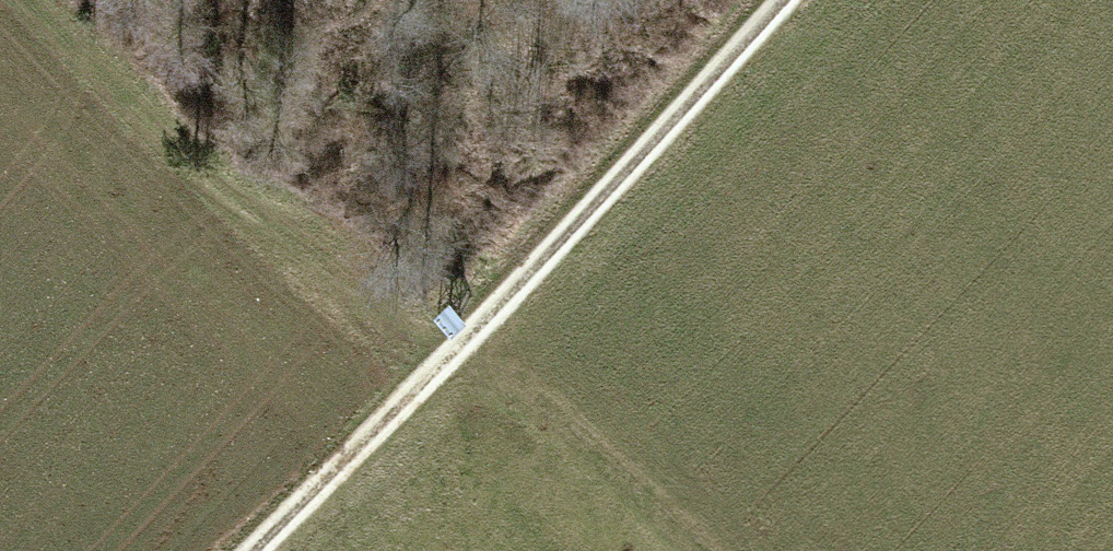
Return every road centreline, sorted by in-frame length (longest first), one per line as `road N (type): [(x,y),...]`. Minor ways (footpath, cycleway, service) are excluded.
road 1 (track): [(87,0),(431,328),(468,338),(693,550)]
road 2 (track): [(781,0),(258,550)]

